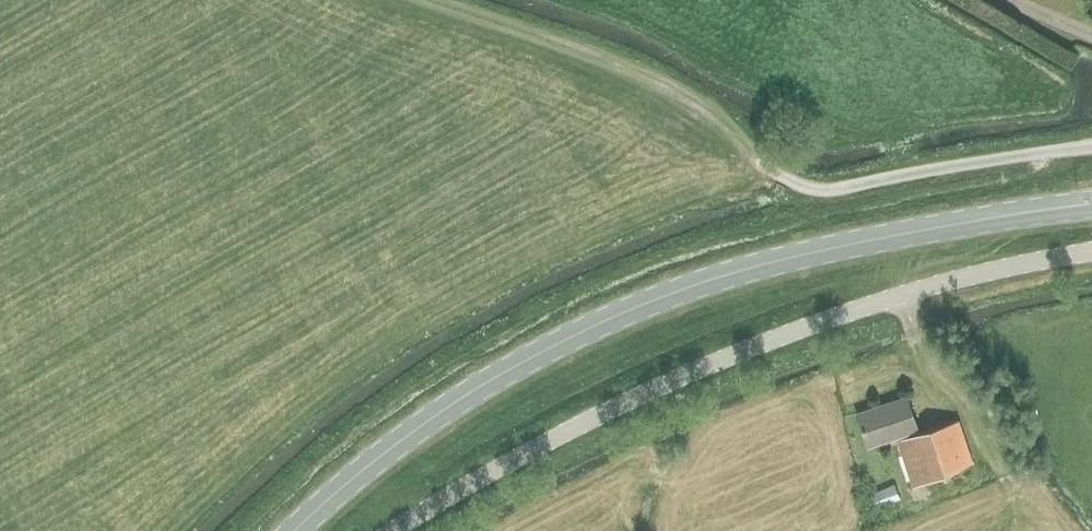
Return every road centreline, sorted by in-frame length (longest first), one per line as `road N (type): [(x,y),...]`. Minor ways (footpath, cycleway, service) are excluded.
road 1 (primary): [(295,530),(460,399),(636,307),(792,257),(1091,204)]
road 2 (unclassified): [(394,530),(556,437),(723,359),(902,295),(1091,252)]
road 3 (track): [(1091,145),(834,189),(776,172)]

